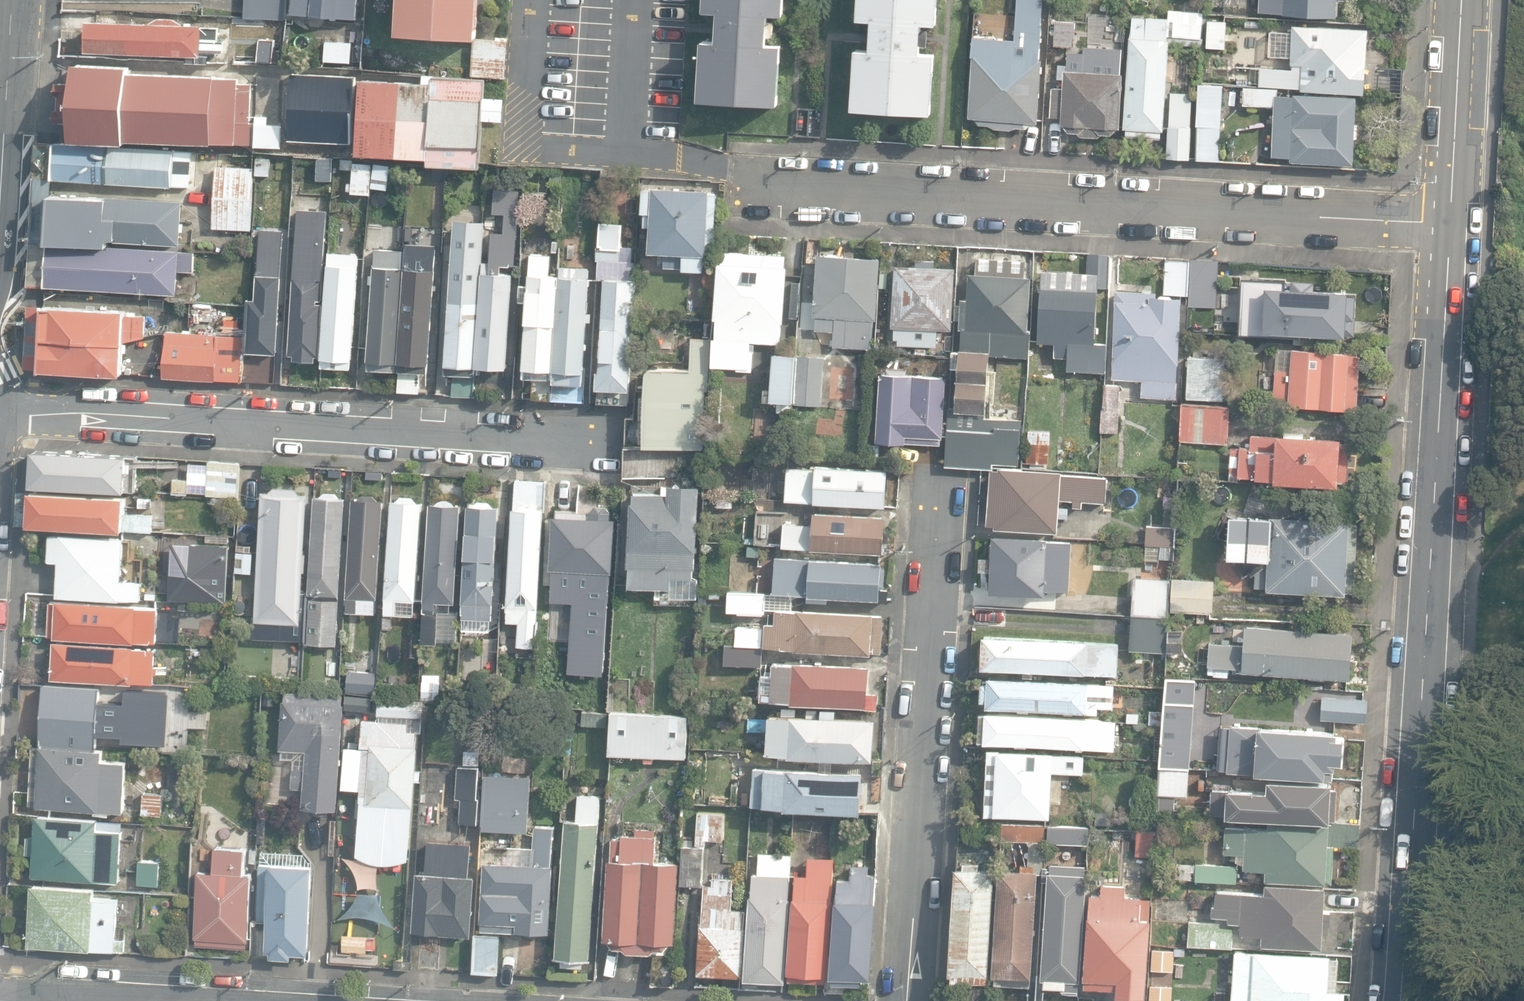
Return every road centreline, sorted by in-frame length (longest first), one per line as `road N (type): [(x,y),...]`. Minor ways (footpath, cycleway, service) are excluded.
road 1 (tertiary): [(1399,1000),(1452,229)]
road 2 (residential): [(744,182),(1452,229)]
road 3 (residential): [(587,440),(0,410)]
road 4 (residential): [(941,488),(911,1000)]
road 5 (tertiary): [(1452,229),(1464,0)]
road 6 (secondary): [(12,0),(0,166)]

